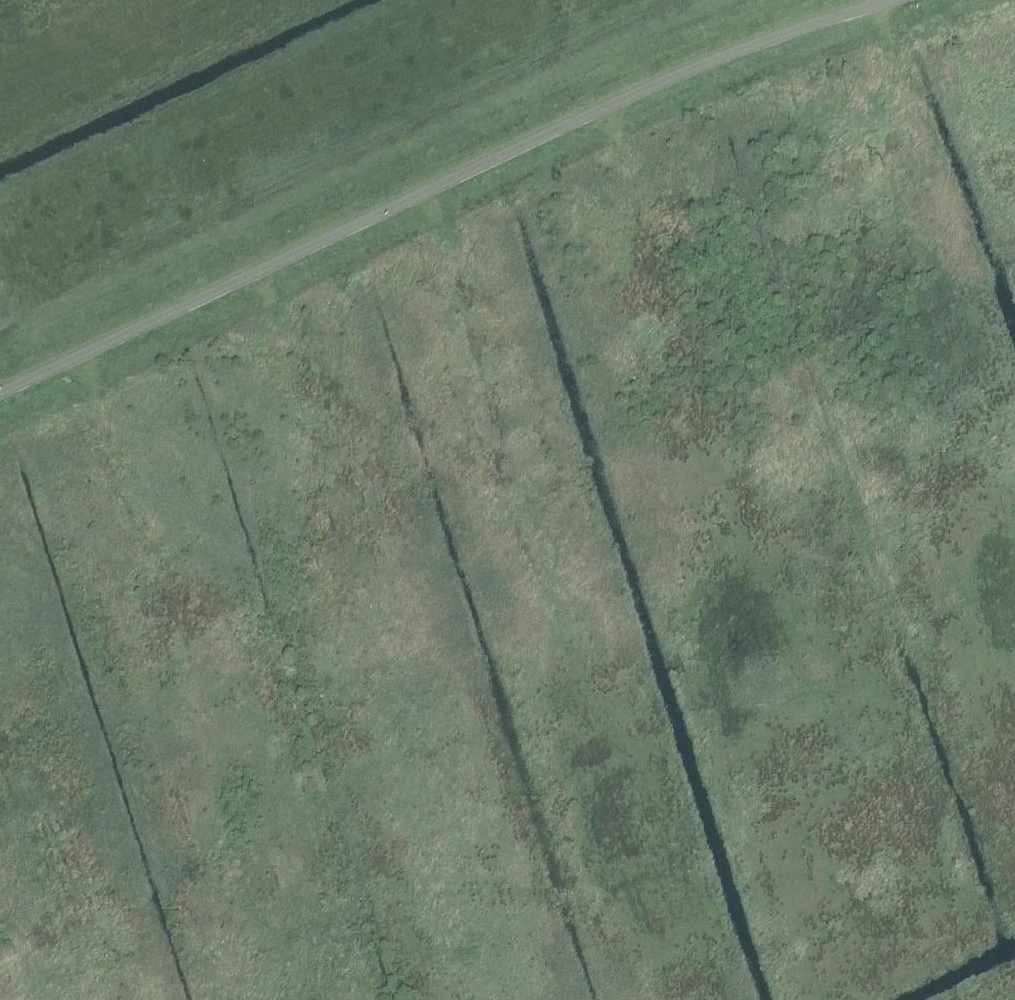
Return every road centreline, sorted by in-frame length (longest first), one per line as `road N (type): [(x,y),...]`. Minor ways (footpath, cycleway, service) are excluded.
road 1 (unclassified): [(0,393),(725,52),(883,0)]

